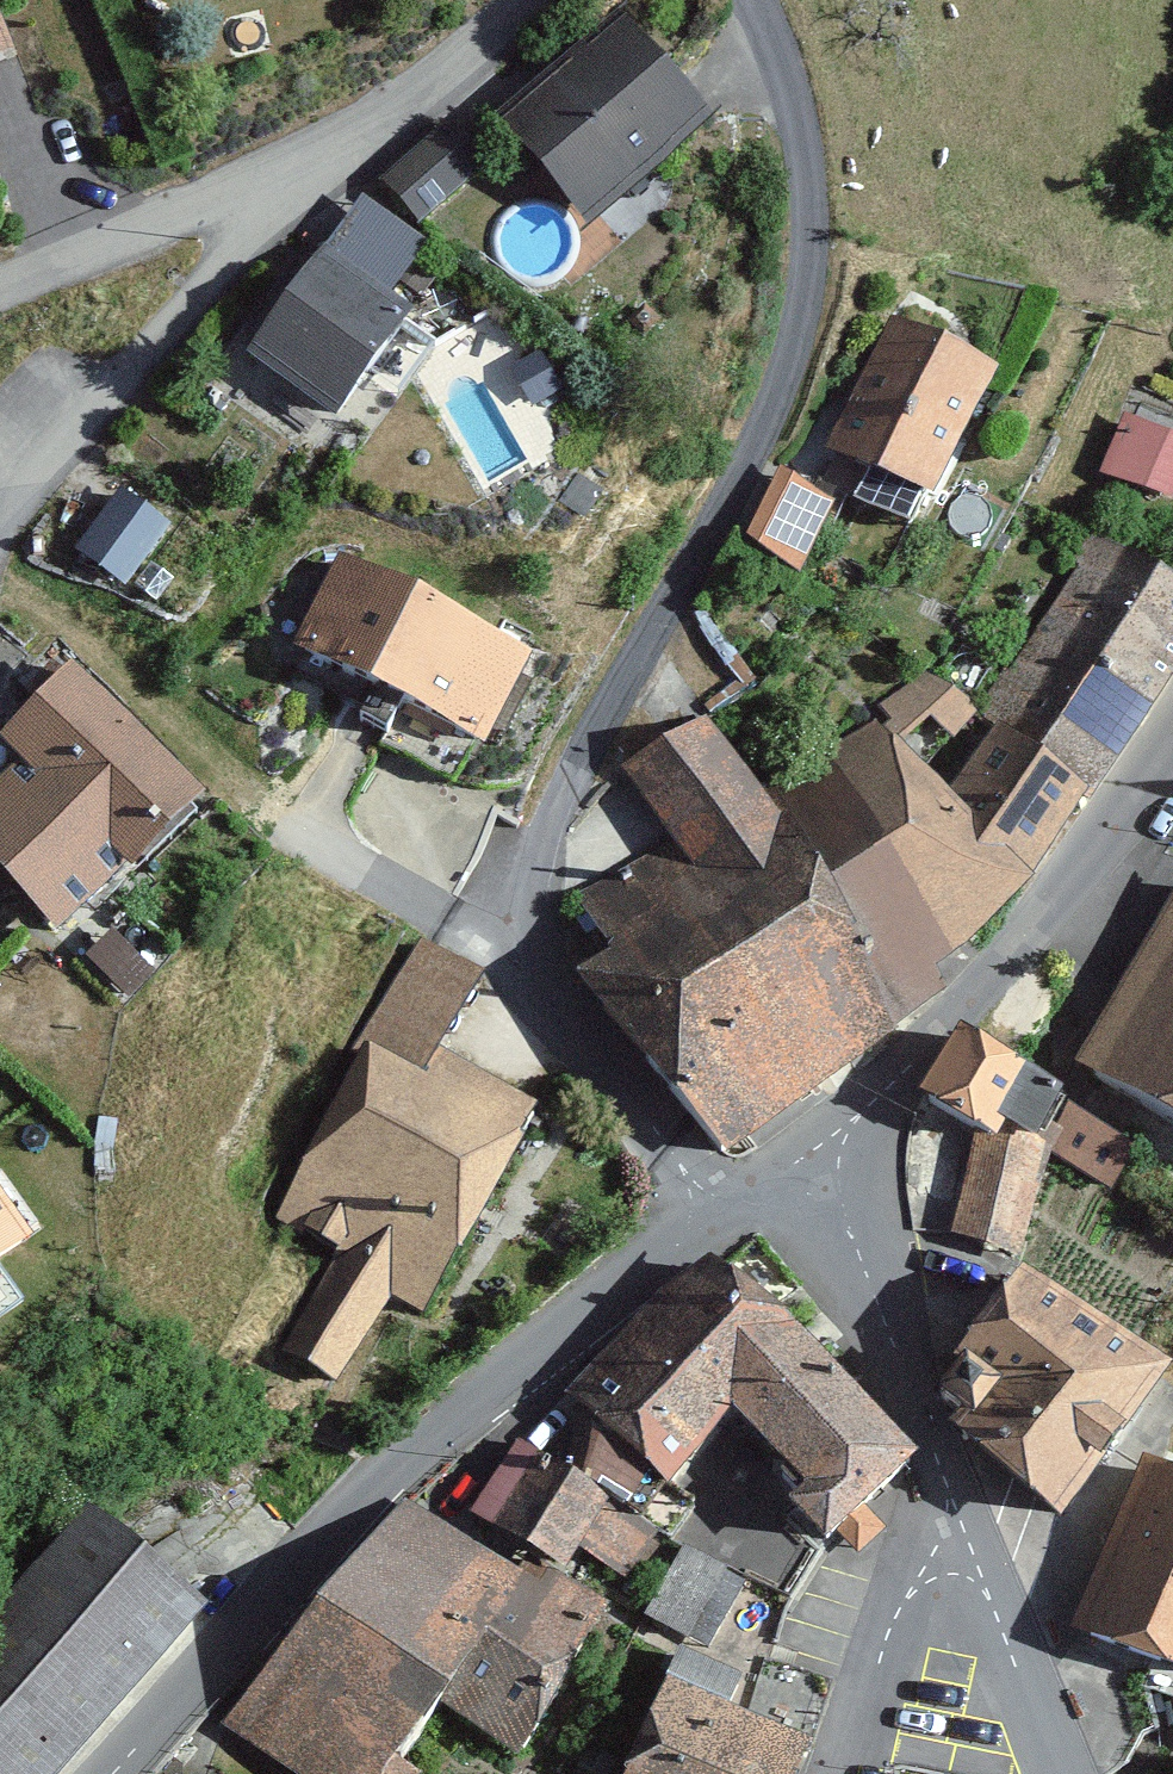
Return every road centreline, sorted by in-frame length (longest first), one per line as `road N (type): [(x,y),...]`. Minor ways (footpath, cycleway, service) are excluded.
road 1 (residential): [(718,1211),(533,978),(519,888),(762,388),(794,233),(776,63),(745,0)]
road 2 (residential): [(103,1773),(395,1466),(660,1239),(718,1211)]
road 3 (residential): [(493,0),(435,70),(278,197),(0,297)]
road 4 (residential): [(1172,733),(1025,946),(804,1170)]
road 5 (residential): [(804,1170),(871,1292),(960,1519)]
road 6 (residential): [(960,1519),(863,1681),(842,1773)]
road 7 (residential): [(960,1519),(1060,1773)]

